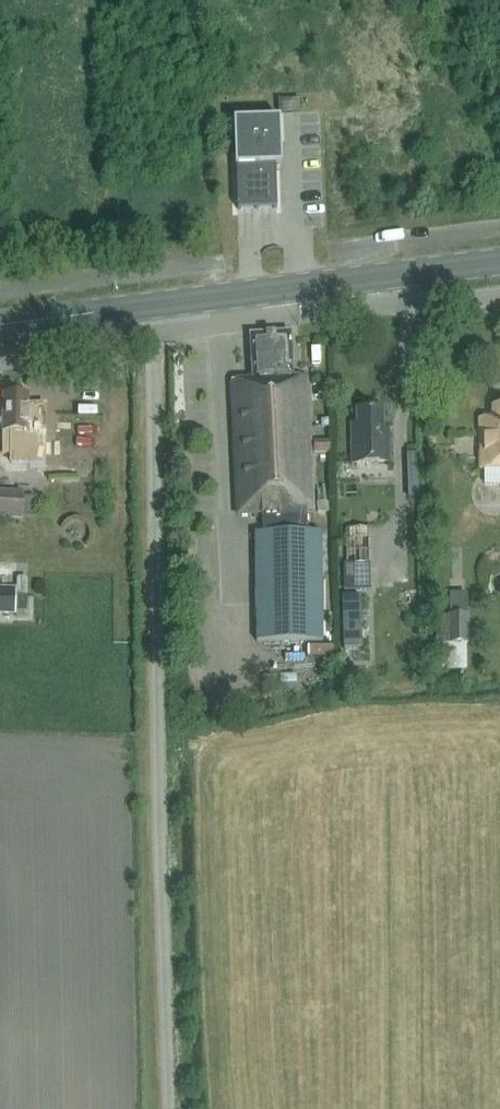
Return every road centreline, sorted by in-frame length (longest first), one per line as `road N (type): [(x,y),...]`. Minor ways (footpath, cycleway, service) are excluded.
road 1 (unclassified): [(172,1108),(157,768),(157,333)]
road 2 (tertiary): [(0,326),(499,263)]
road 3 (unclassified): [(499,296),(157,333)]
road 4 (unclassified): [(334,250),(499,228)]
road 5 (unclassified): [(157,333),(0,358)]

